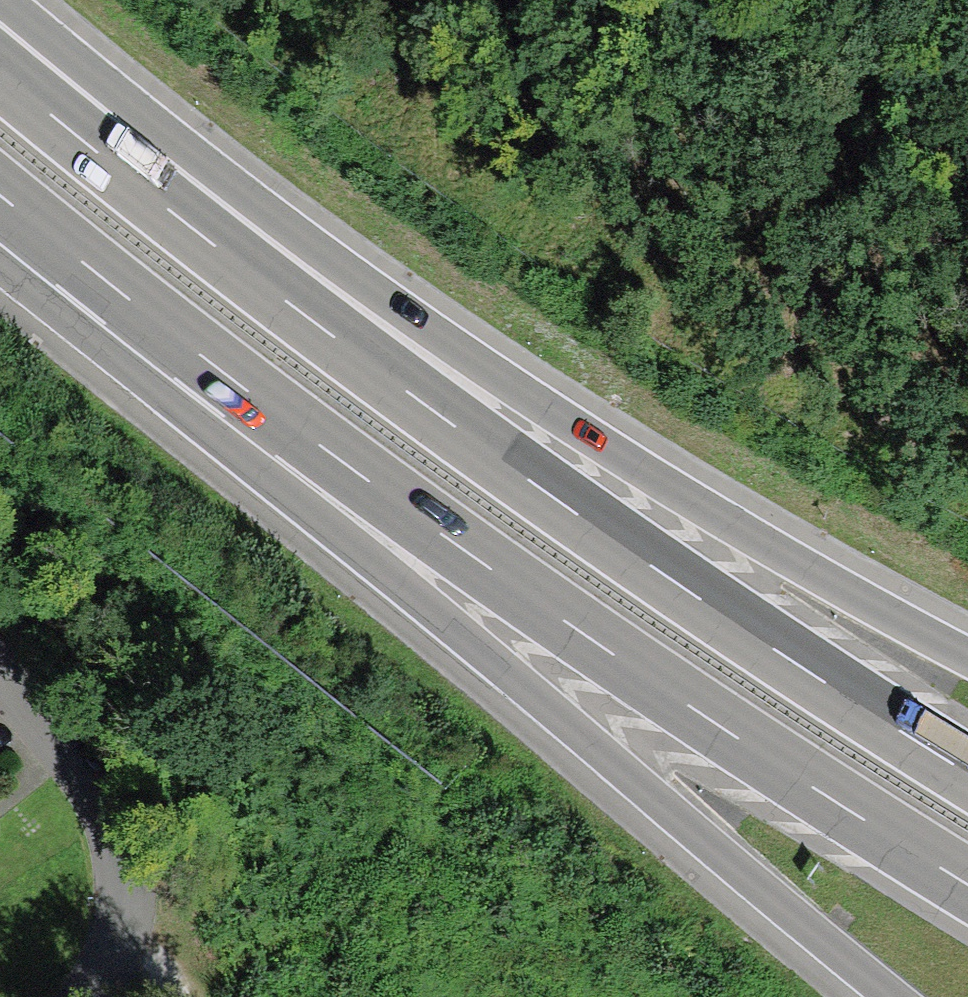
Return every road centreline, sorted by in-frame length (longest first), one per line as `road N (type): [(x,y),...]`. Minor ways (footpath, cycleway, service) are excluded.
road 1 (motorway): [(967,771),(673,581),(444,419),(111,161)]
road 2 (motorway): [(967,654),(603,456),(111,161)]
road 3 (motorway): [(290,425),(552,711),(891,996)]
road 4 (motorway): [(290,425),(473,558),(967,886)]
road 5 (residential): [(84,996),(163,899),(0,659)]
road 6 (motorway): [(0,194),(290,425)]
road 7 (motorway): [(111,161),(0,62)]

